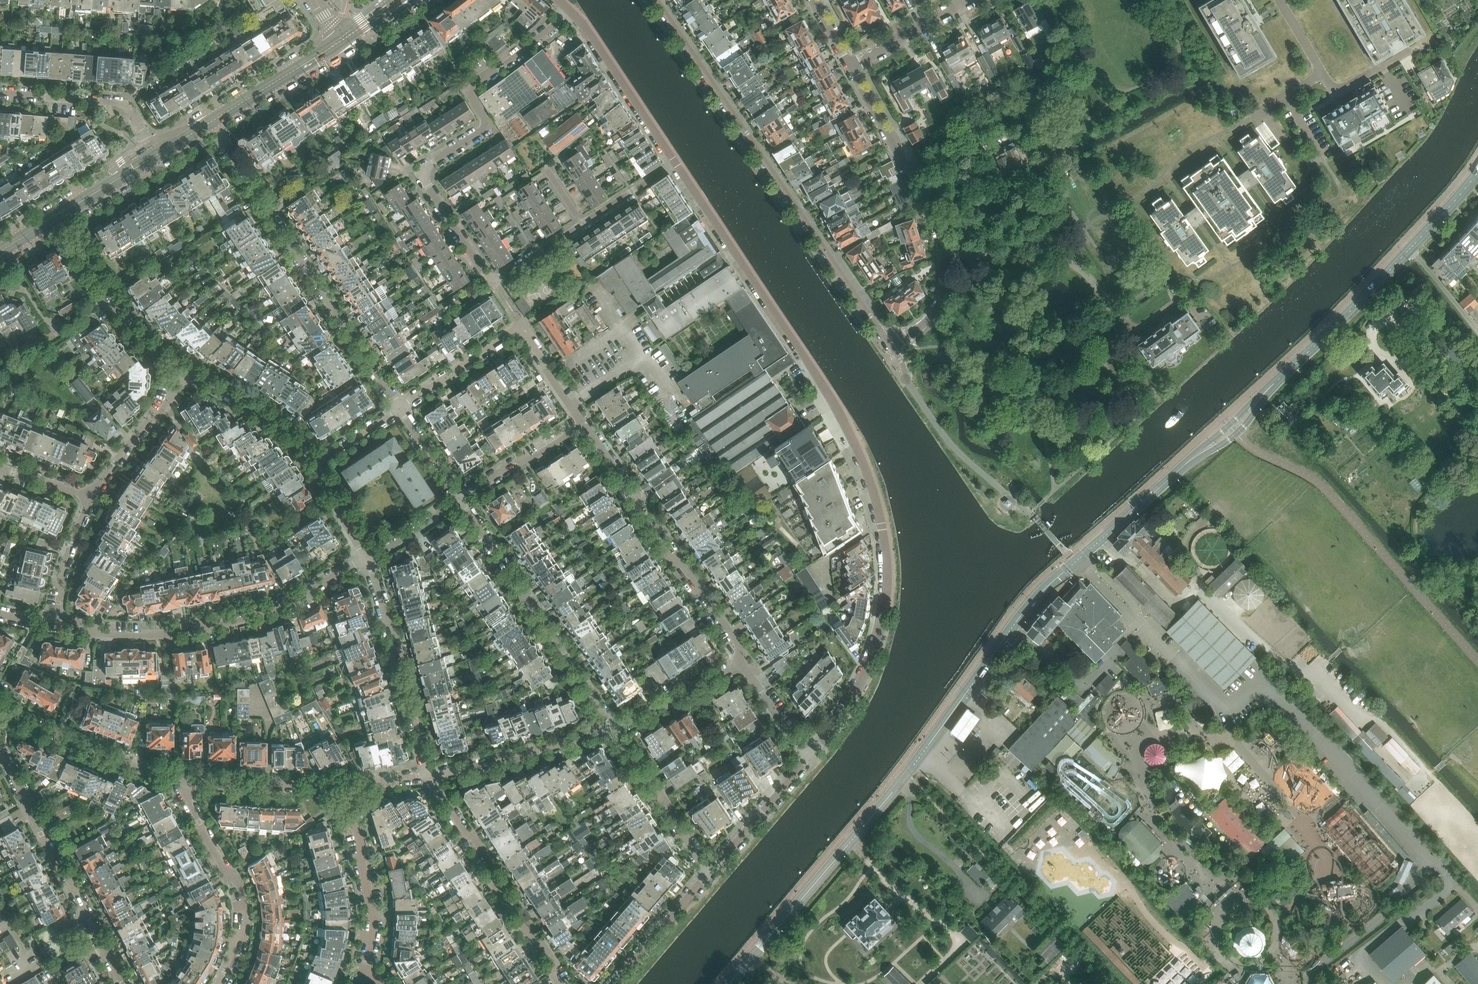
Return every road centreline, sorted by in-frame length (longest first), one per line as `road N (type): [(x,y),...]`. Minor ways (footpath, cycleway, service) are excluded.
road 1 (tertiary): [(729,983),(902,782),(1023,612),(1185,464)]
road 2 (residential): [(807,757),(836,725),(870,660),(887,574),(882,525),(861,455),(831,402),(674,161)]
road 3 (residential): [(581,222),(492,281),(420,170),(488,122),(470,89),(570,11)]
road 4 (residential): [(891,347),(658,0)]
road 5 (residential): [(400,409),(210,122)]
road 6 (residential): [(47,621),(110,635),(166,634),(272,607),(364,559)]
road 7 (residential): [(891,347),(935,312),(945,254),(931,212),(850,68)]
road 8 (tertiary): [(1268,389),(1477,172)]
road 9 (residential): [(744,658),(582,422)]
road 10 (residential): [(613,729),(460,500)]
road 11 (residential): [(123,983),(0,765)]
road 12 (track): [(926,796),(1072,945),(1081,958),(1063,975)]
road 13 (residential): [(560,983),(492,879),(491,863),(429,775)]
road 14 (residential): [(0,94),(130,108),(152,143),(110,184)]
road 15 (residential): [(429,775),(396,642),(364,559)]
road 16 (residential): [(217,983),(246,922),(243,897),(235,877),(220,867),(183,782)]
road 17 (residential): [(180,383),(174,363),(110,297),(63,213)]
road 18 (residential): [(429,775),(613,729)]
road 19 (residential): [(11,708),(87,750),(183,782)]
road 20 (residential): [(674,161),(570,11)]
road 21 (residential): [(366,972),(375,919),(353,795)]
road 22 (residential): [(709,874),(613,729)]
road 23 (residential): [(183,782),(332,785),(353,795)]
road 24 (residential): [(316,465),(258,411),(199,378),(180,383)]
road 25 (tertiary): [(341,40),(210,122)]
road 26 (residential): [(709,874),(807,757)]
road 27 (residential): [(613,729),(744,658)]
road 28 (residential): [(400,409),(521,326)]
road 29 (residential): [(89,496),(180,383)]
road 30 (residential): [(460,500),(582,422)]
road 31 (residential): [(615,983),(709,874)]
road 32 (residential): [(850,68),(965,2)]
road 33 (residential): [(47,621),(89,496)]

